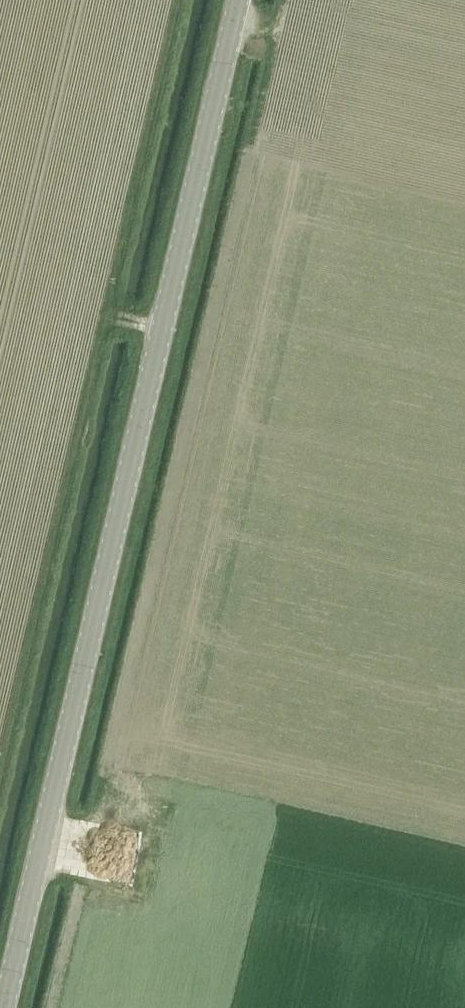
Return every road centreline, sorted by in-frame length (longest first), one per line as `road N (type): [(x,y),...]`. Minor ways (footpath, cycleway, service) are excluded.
road 1 (unclassified): [(4,1007),(238,0)]
road 2 (track): [(180,0),(0,777)]

